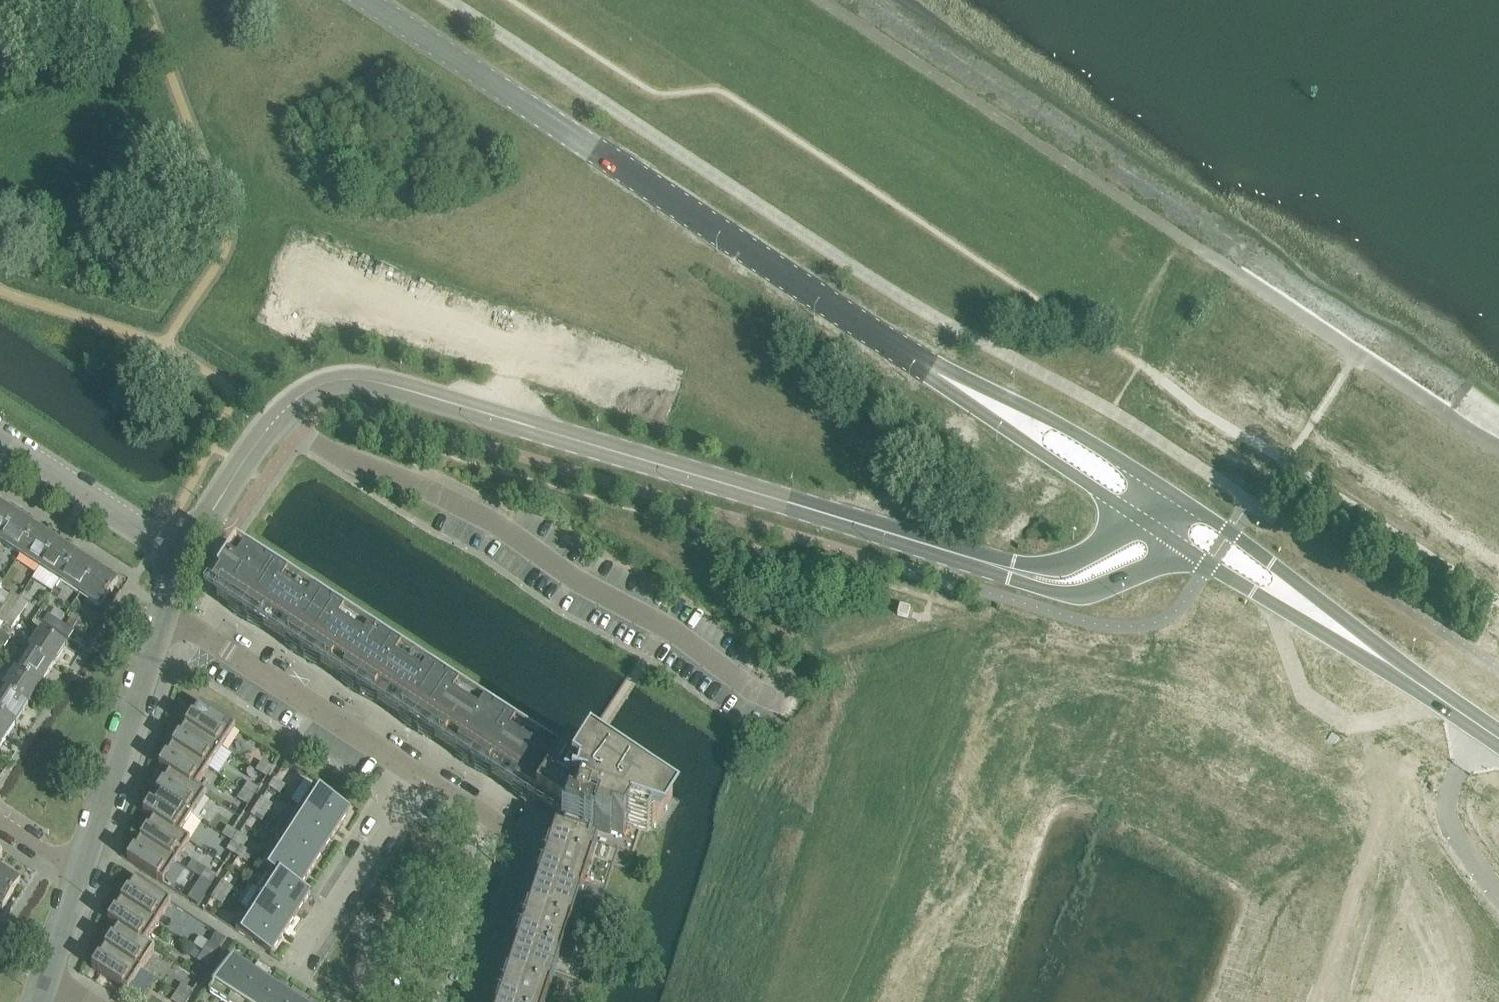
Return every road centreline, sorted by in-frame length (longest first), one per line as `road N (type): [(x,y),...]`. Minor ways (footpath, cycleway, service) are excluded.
road 1 (tertiary): [(172,543),(213,510),(300,393),(358,377),(1009,570)]
road 2 (secondary): [(980,400),(373,0)]
road 3 (residential): [(170,616),(520,842),(474,1001)]
road 4 (tertiary): [(81,873),(170,616)]
road 5 (secondary): [(1173,497),(1055,421),(980,400)]
road 6 (secondary): [(1325,622),(1498,740)]
road 7 (tertiary): [(172,543),(0,440)]
road 8 (secondary): [(1325,622),(1273,564),(1173,497)]
road 9 (secondary): [(980,400),(1132,517)]
road 10 (tertiary): [(1009,570),(1031,586),(1080,594),(1147,568),(1171,543)]
road 11 (secondary): [(1171,543),(1252,592),(1325,622)]
road 12 (tertiary): [(1132,517),(1101,548),(1067,564),(1009,570)]

